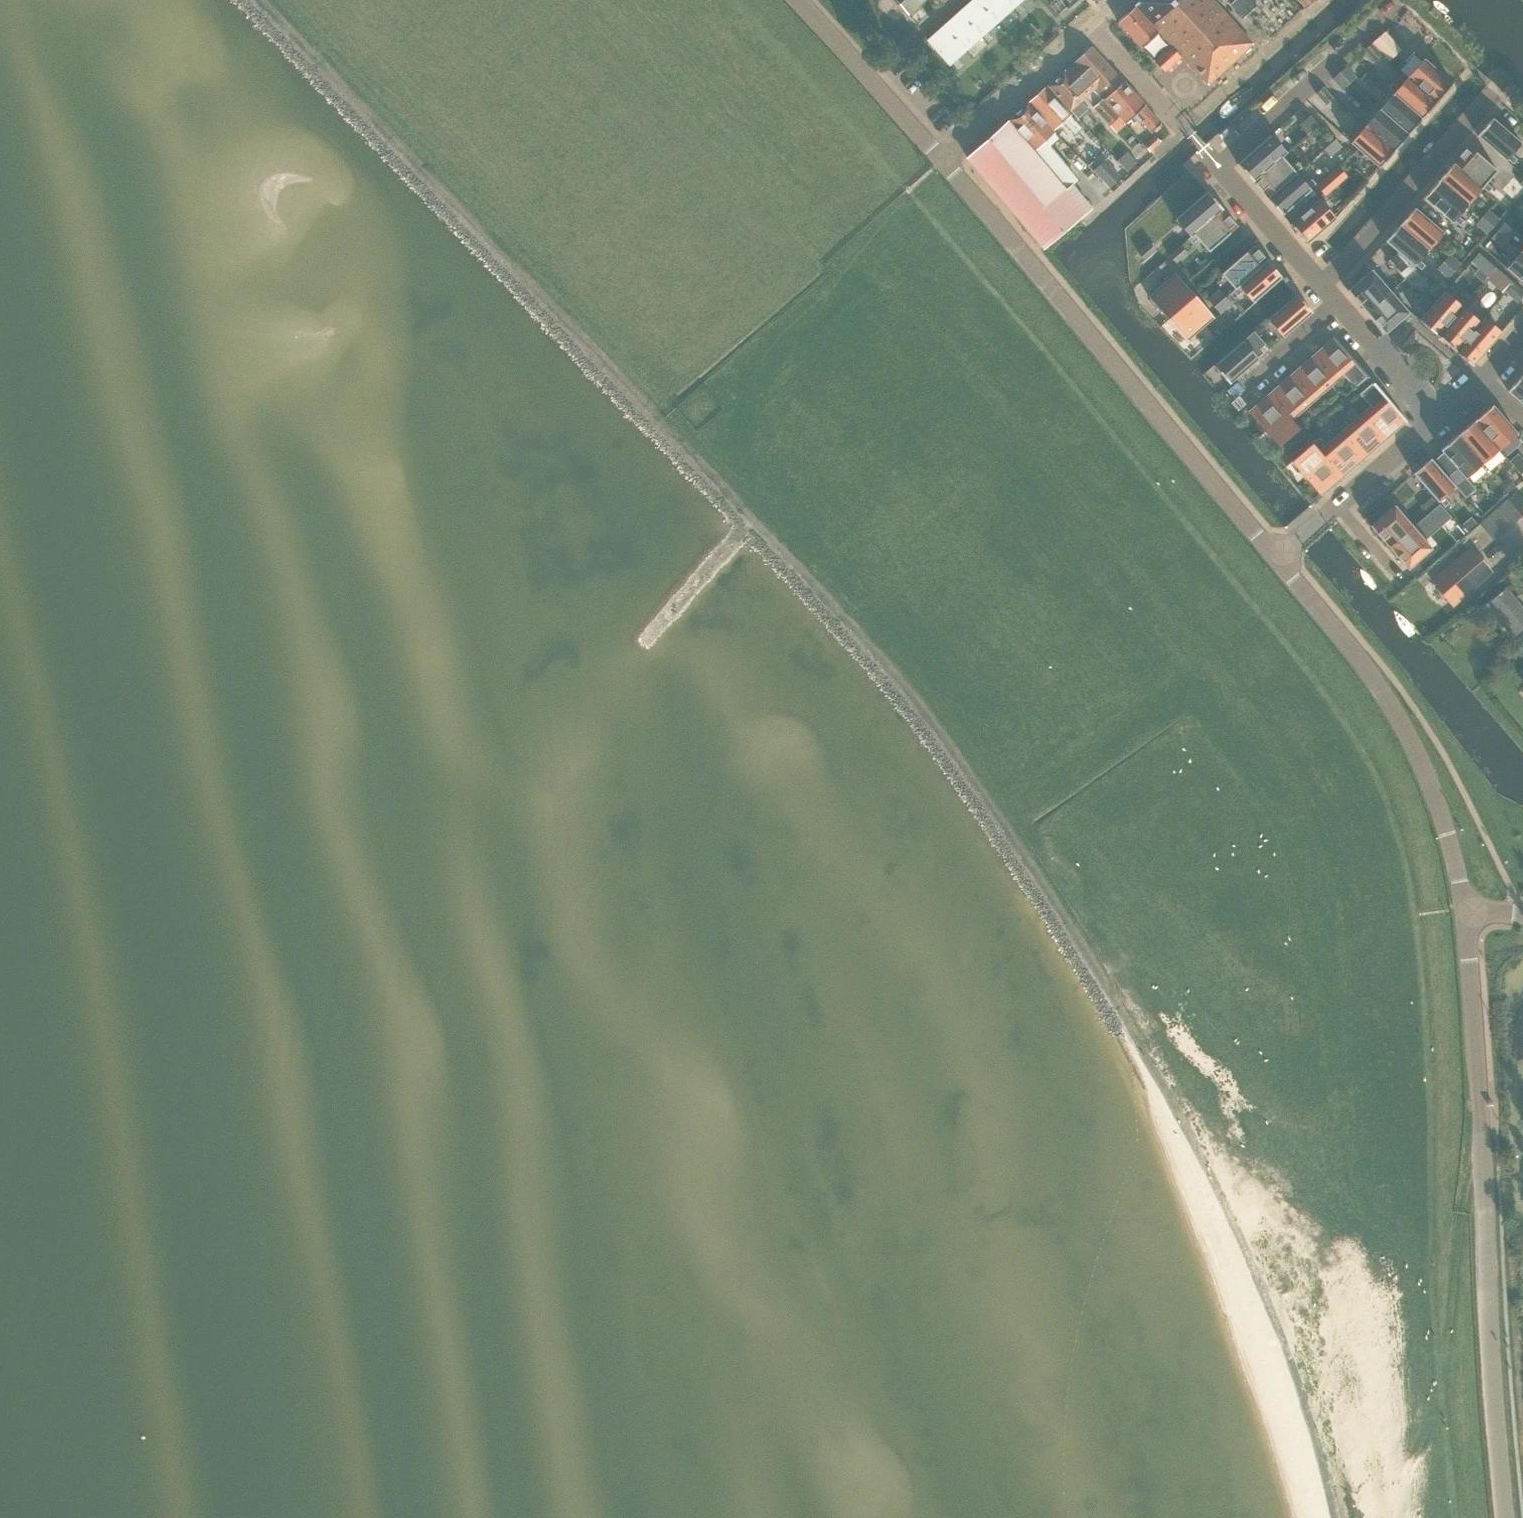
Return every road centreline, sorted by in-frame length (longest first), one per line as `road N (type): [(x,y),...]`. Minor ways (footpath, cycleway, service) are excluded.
road 1 (tertiary): [(1504,1517),(1466,911)]
road 2 (tertiary): [(1276,555),(941,160)]
road 3 (tertiary): [(1466,911),(1443,817),(1403,725),(1276,555)]
road 4 (residential): [(1394,1),(1218,164),(1321,285)]
road 5 (residential): [(1321,285),(1493,94)]
road 6 (tertiary): [(941,160),(797,0)]
road 7 (residential): [(1276,555),(1439,419)]
road 8 (residential): [(941,160),(1093,20)]
road 9 (residential): [(1337,303),(1439,419)]
road 10 (residential): [(1184,126),(1093,20)]
road 11 (residential): [(1237,392),(1337,303)]

